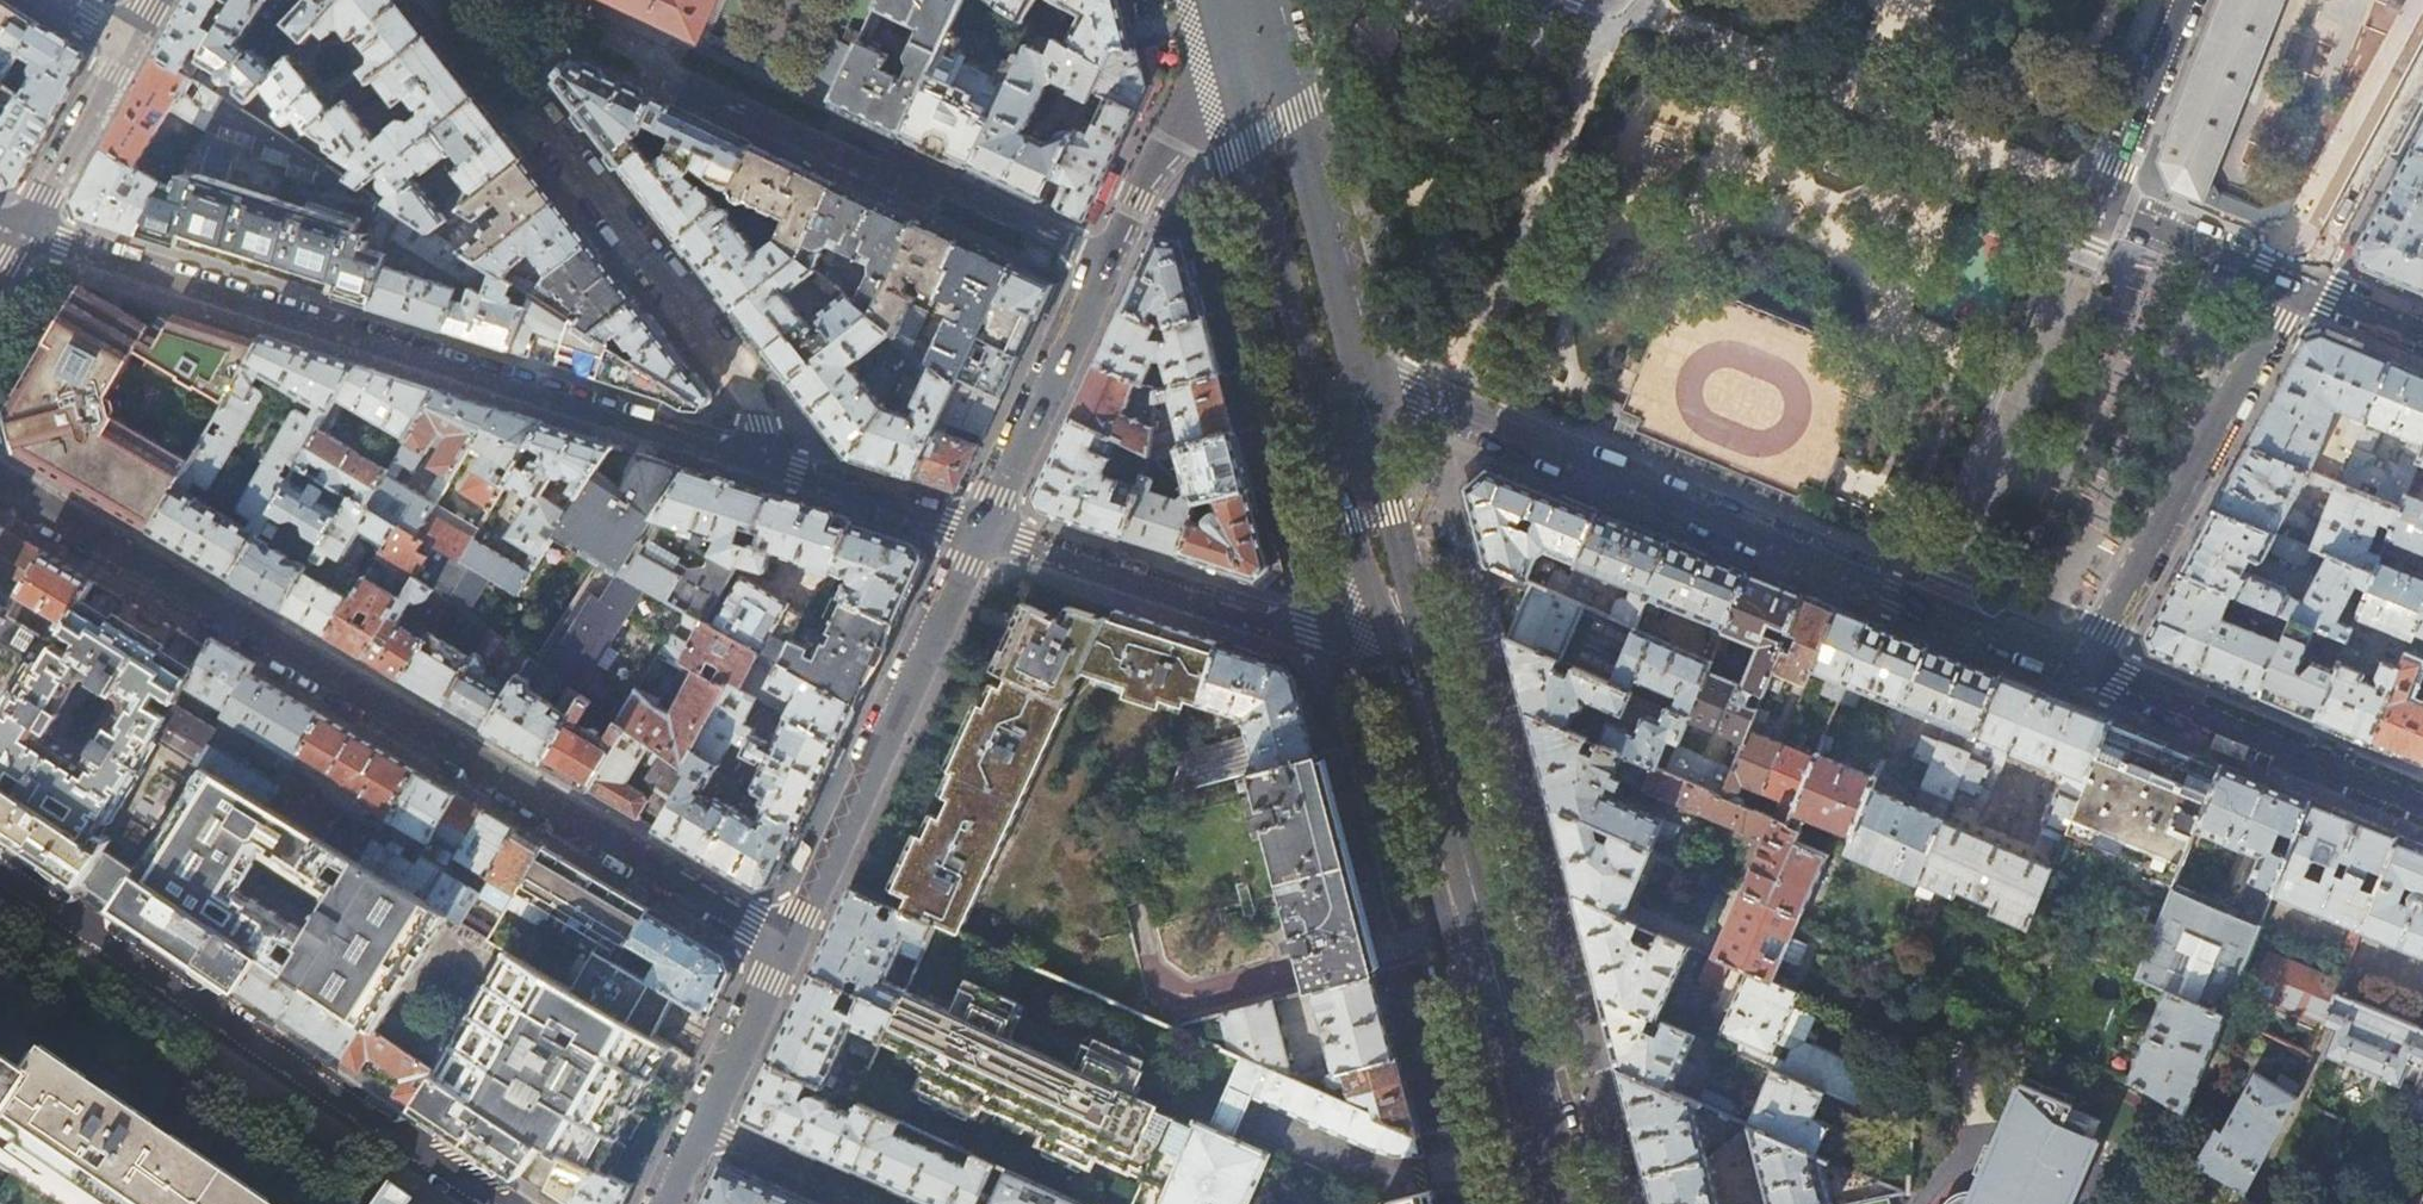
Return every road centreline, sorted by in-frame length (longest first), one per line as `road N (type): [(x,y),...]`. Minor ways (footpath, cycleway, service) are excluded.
road 1 (residential): [(2422,804),(1421,400),(1340,400)]
road 2 (residential): [(0,486),(783,946)]
road 3 (residential): [(761,462),(25,231)]
road 4 (residential): [(499,1203),(0,877)]
road 5 (tertiary): [(1233,0),(1218,51),(978,531)]
road 6 (primary): [(1554,1203),(1407,644)]
road 7 (residential): [(761,462),(760,422),(741,383),(444,0)]
road 8 (tertiary): [(978,531),(783,946)]
road 9 (residential): [(1407,644),(1309,630),(978,531)]
road 10 (residential): [(2185,0),(2105,203),(2298,279)]
road 11 (primary): [(1340,400),(1242,0)]
road 12 (residential): [(0,1009),(288,1203)]
road 13 (tertiary): [(783,946),(667,1203)]
road 14 (primary): [(1407,644),(1340,400)]
road 15 (residential): [(2298,279),(2327,248),(2422,73)]
road 16 (residential): [(978,531),(761,462)]
road 17 (residential): [(129,46),(25,231)]
road 18 (residential): [(2298,279),(2422,332)]

